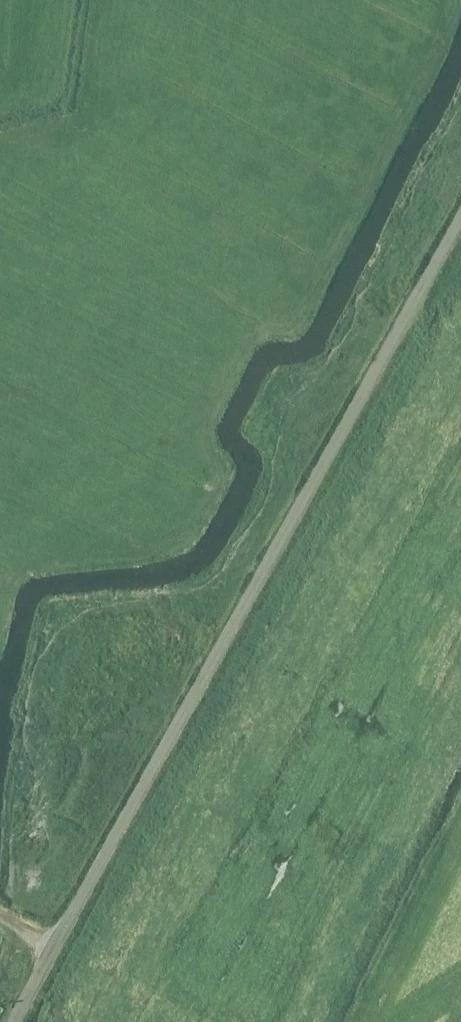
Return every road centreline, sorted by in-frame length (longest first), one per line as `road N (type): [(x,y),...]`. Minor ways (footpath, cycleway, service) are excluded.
road 1 (unclassified): [(24,1021),(460,227)]

